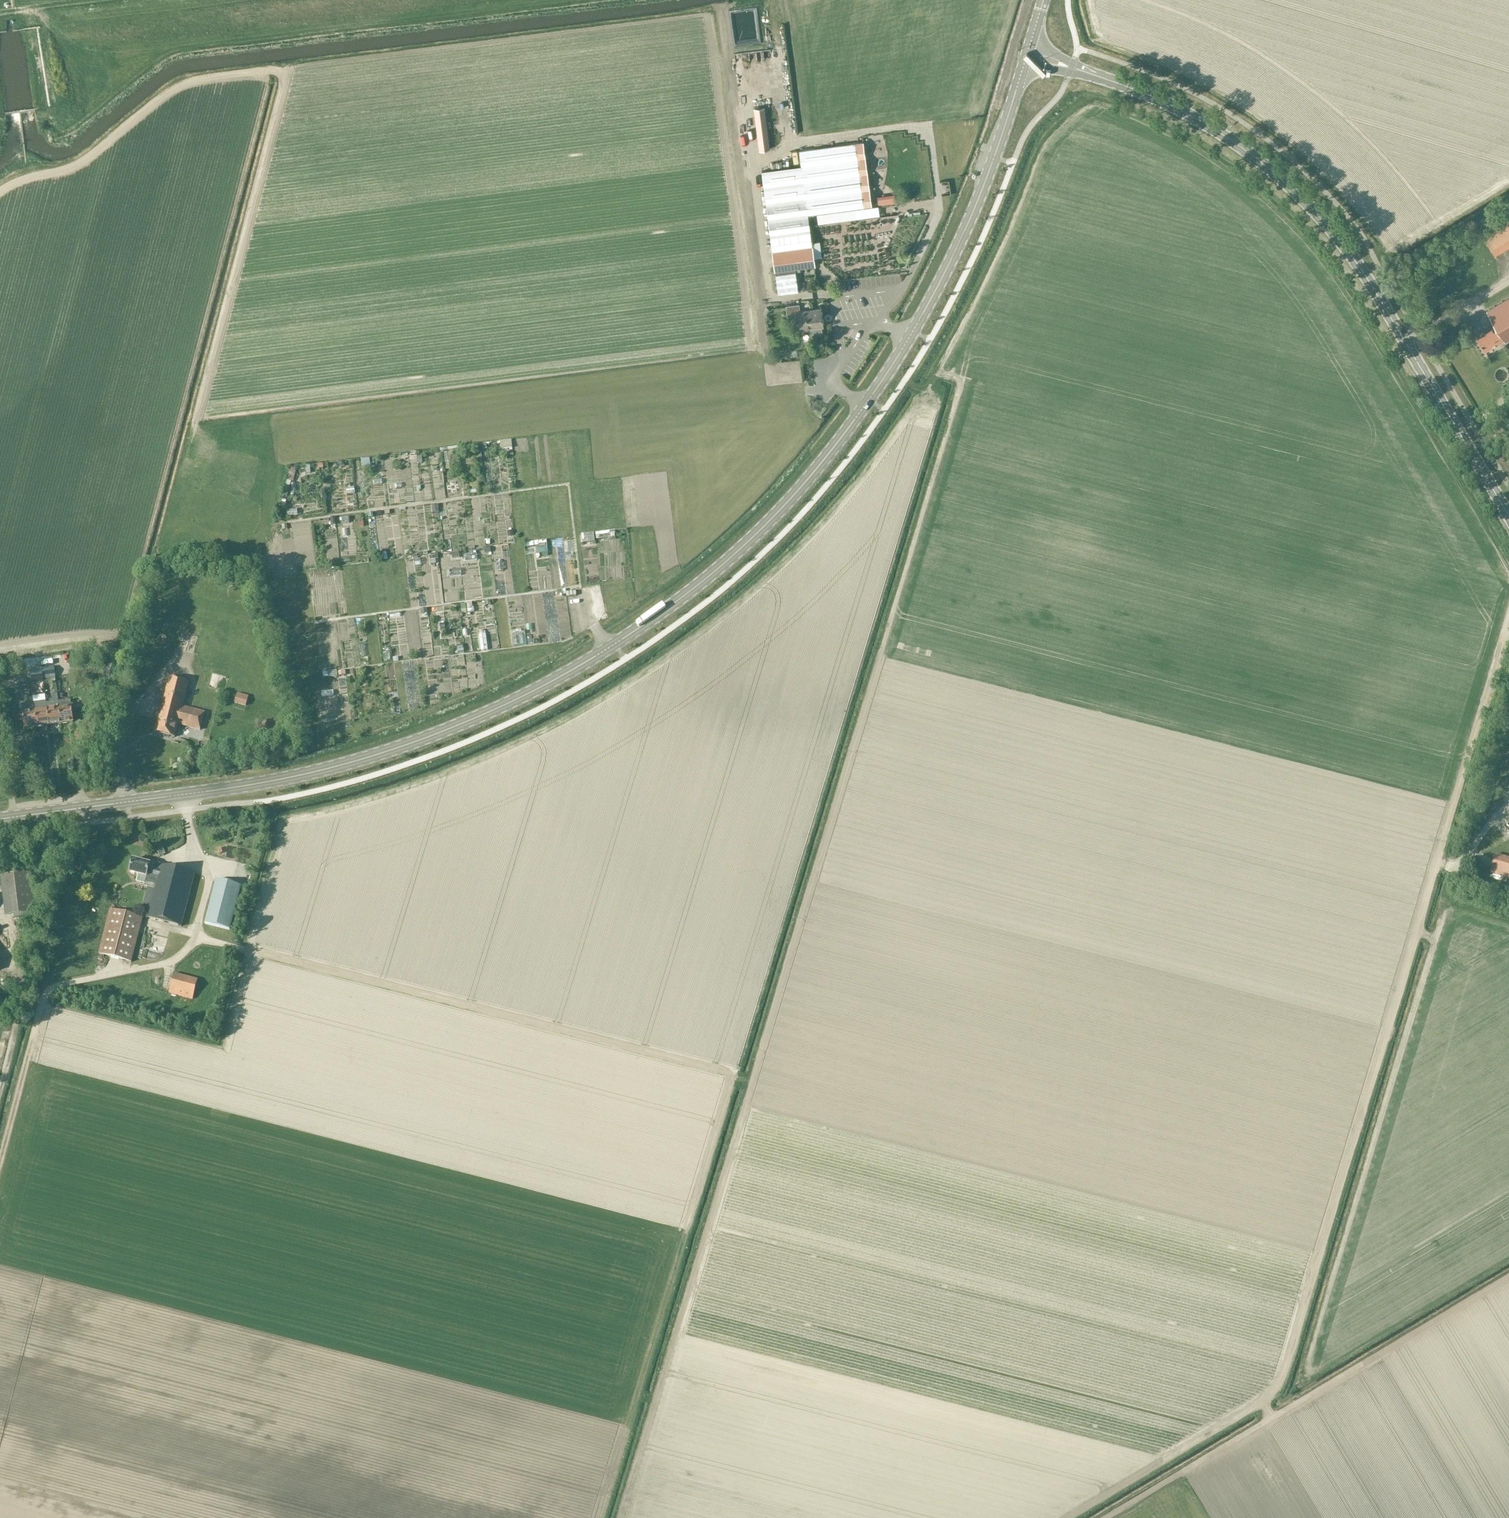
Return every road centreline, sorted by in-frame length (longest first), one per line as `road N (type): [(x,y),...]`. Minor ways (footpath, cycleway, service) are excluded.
road 1 (secondary): [(0,819),(263,783),(390,750),(538,688),(681,598),(791,498),(897,357),(970,218),(1024,63)]
road 2 (secondary): [(1508,521),(1370,285),(1309,206),(1192,116),(1068,67)]
road 3 (track): [(1508,633),(1322,1248)]
road 4 (track): [(0,191),(83,159),(184,83),(281,73)]

